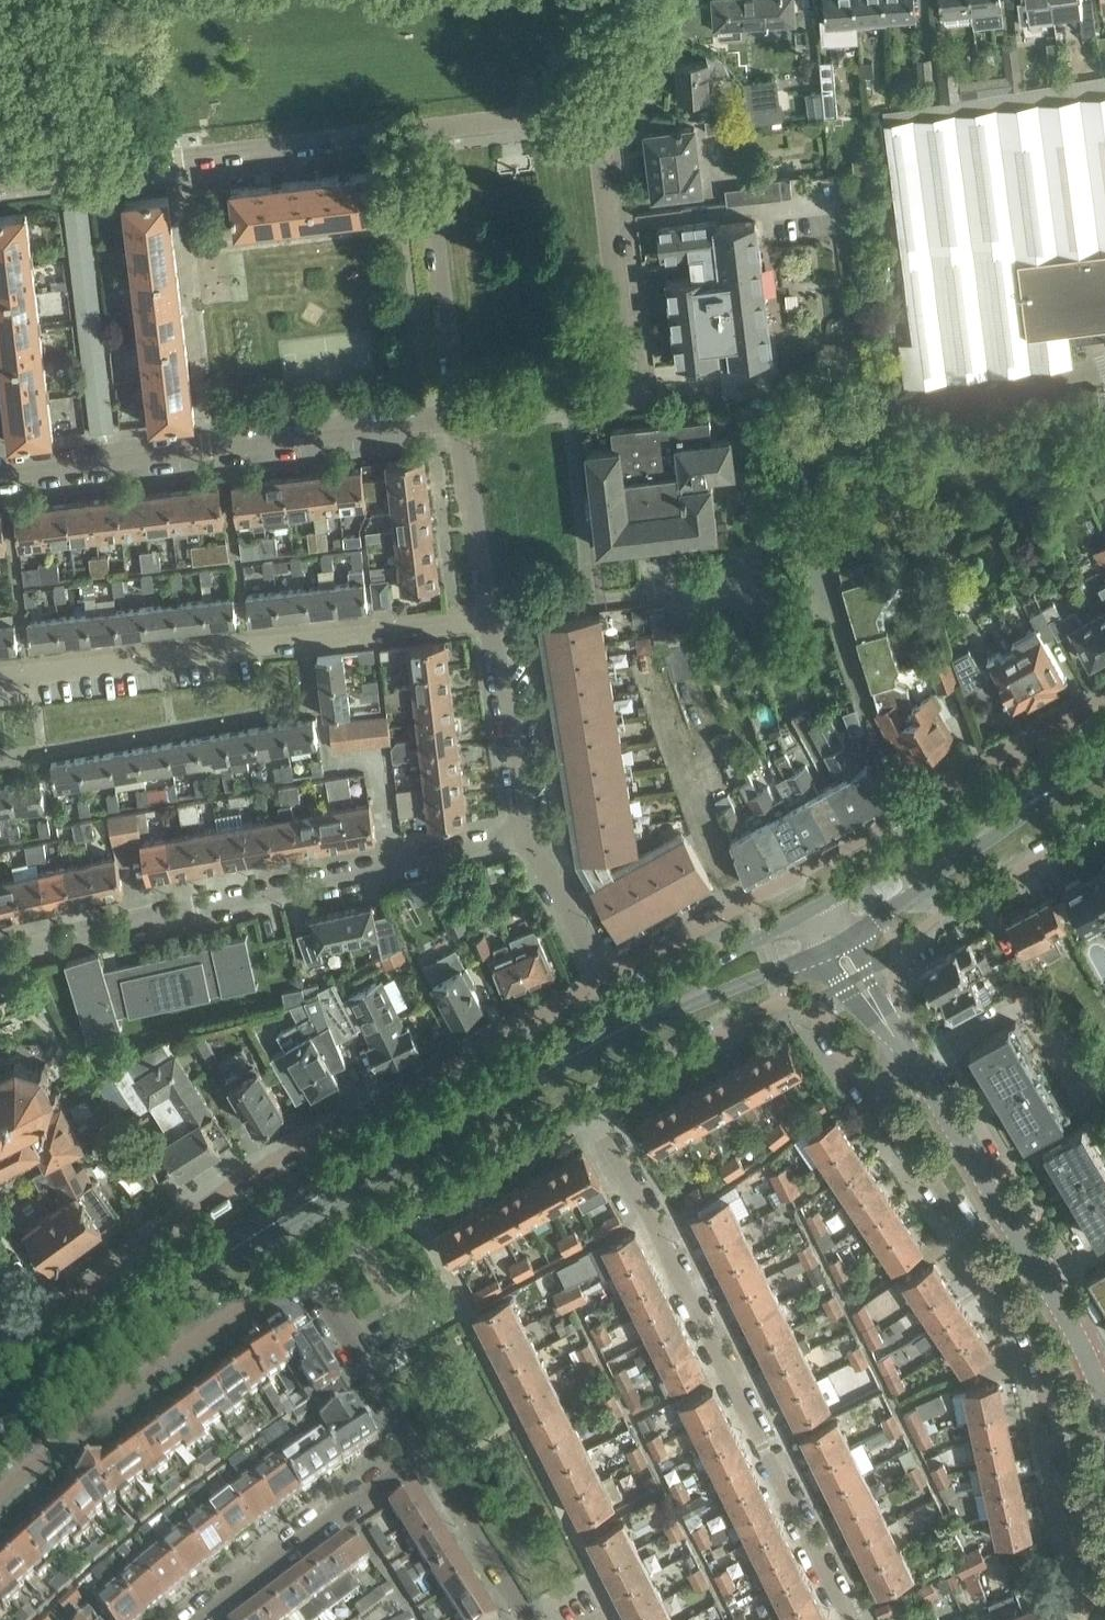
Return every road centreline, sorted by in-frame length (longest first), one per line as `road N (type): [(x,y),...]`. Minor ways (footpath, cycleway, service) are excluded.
road 1 (residential): [(866,1086),(1035,1348),(1097,1619)]
road 2 (residential): [(848,1619),(591,1106)]
road 3 (residential): [(0,956),(526,836)]
road 4 (residential): [(606,981),(273,1161),(173,1227)]
road 5 (residential): [(0,679),(489,620)]
road 6 (residential): [(458,414),(0,472)]
road 7 (residential): [(1104,703),(702,929)]
road 8 (tertiary): [(601,1041),(204,1269)]
road 9 (residential): [(595,110),(626,368),(621,387),(605,397),(458,414)]
road 10 (residential): [(0,182),(423,132)]
road 11 (tertiary): [(910,1058),(1060,1306),(1104,1403)]
road 12 (residential): [(0,1493),(84,1421),(305,1265)]
road 13 (residential): [(591,1106),(787,1002),(813,1011),(866,1086)]
road 14 (residential): [(305,1265),(591,1106)]
road 15 (residential): [(458,414),(423,132)]
road 16 (residential): [(202,1619),(424,1456)]
road 17 (tertiary): [(601,1041),(822,953)]
road 18 (residential): [(424,1456),(305,1265)]
road 19 (residential): [(526,836),(489,620)]
road 20 (residential): [(173,1227),(0,1357)]
road 21 (residential): [(489,620),(458,414)]
road 22 (residential): [(925,887),(955,906),(1104,819)]
road 23 (residential): [(529,1619),(424,1456)]
road 24 (residential): [(423,132),(595,110)]
road 25 (tertiary): [(746,946),(601,1041)]
road 26 (residential): [(606,981),(526,836)]
road 27 (tertiary): [(73,1364),(204,1269)]
road 28 (tertiary): [(925,887),(1047,794)]
road 29 (tertiary): [(1047,794),(1011,804),(913,857)]
road 30 (residential): [(595,110),(665,0)]

